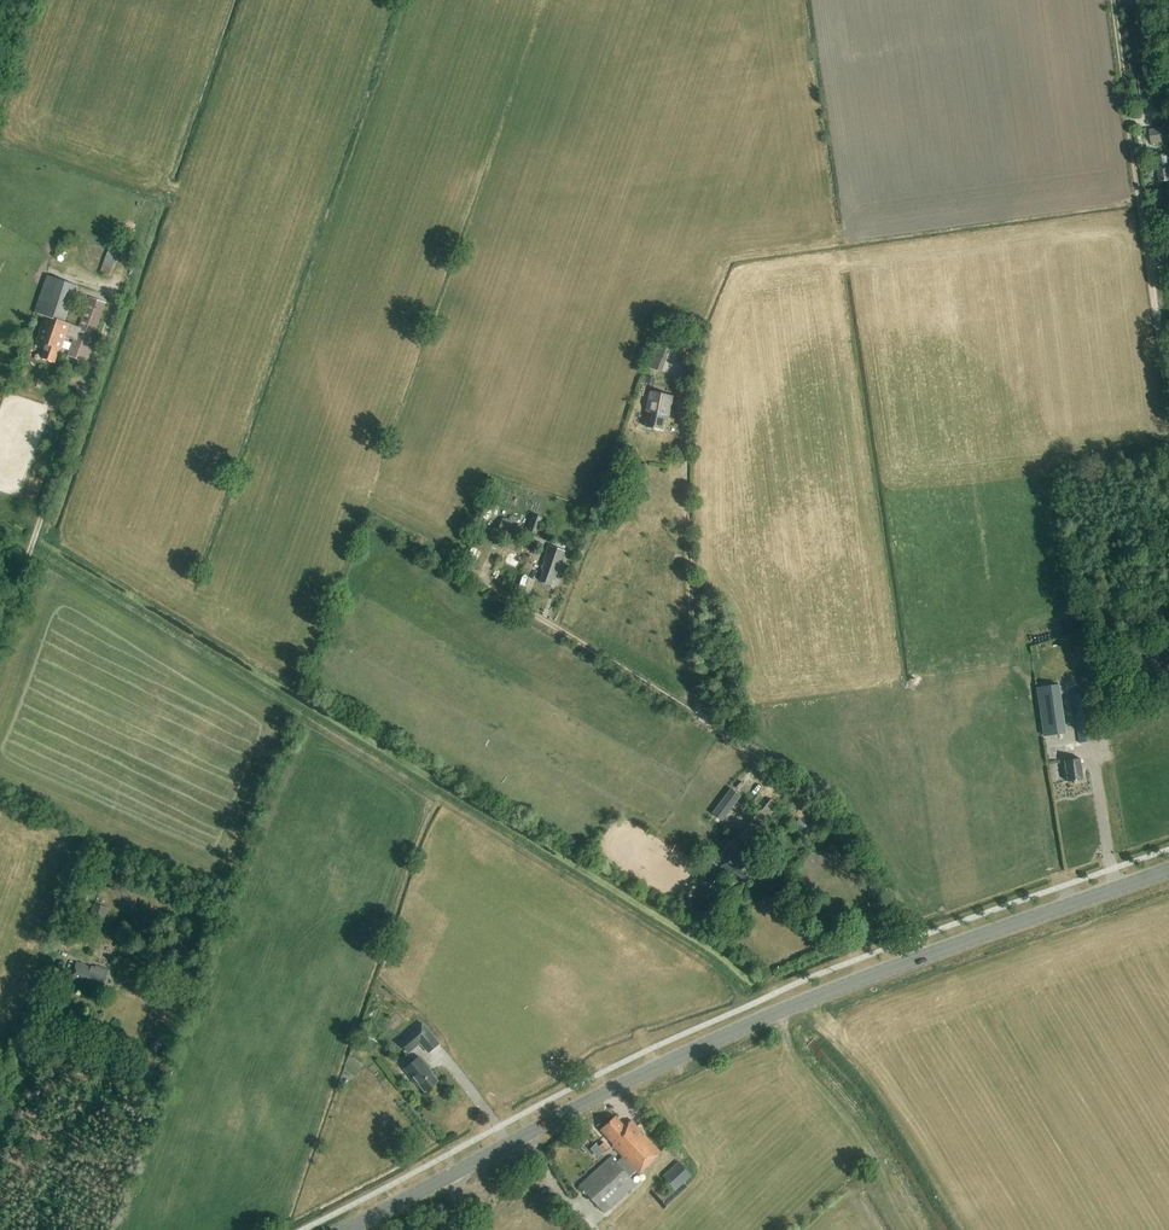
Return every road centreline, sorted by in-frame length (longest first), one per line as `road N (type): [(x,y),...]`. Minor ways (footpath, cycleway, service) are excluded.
road 1 (tertiary): [(456,1172),(697,1049),(836,989),(1168,871)]
road 2 (track): [(298,681),(712,938),(783,1012)]
road 3 (track): [(1168,387),(1113,0)]
road 4 (track): [(0,636),(118,299)]
road 5 (track): [(922,956),(836,801),(700,717)]
road 6 (track): [(910,961),(840,833),(749,751)]
road 7 (track): [(700,717),(541,620)]
road 8 (tertiary): [(345,1229),(456,1172)]

